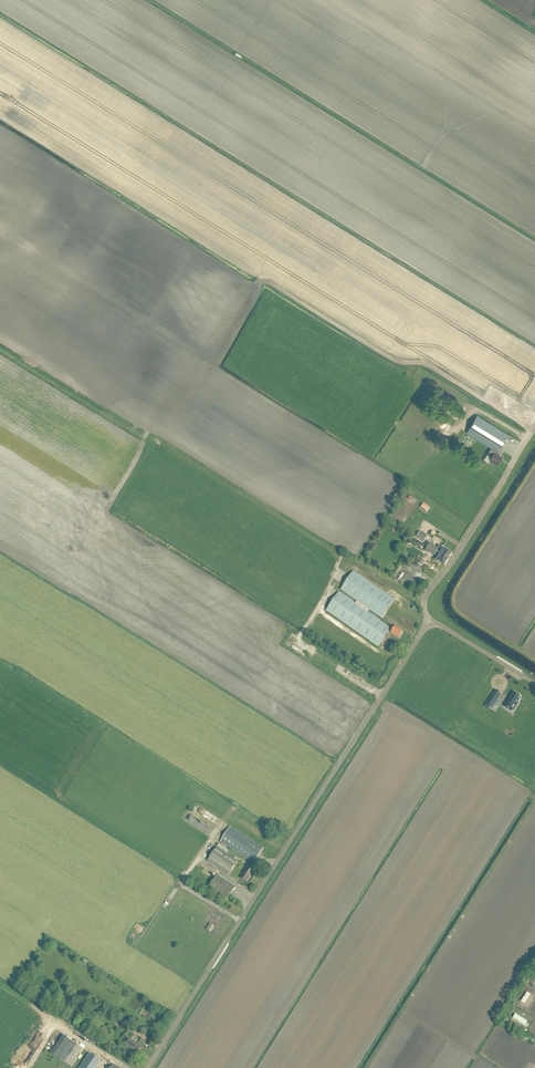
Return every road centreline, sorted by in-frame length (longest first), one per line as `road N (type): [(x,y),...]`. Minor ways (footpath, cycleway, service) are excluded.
road 1 (unclassified): [(147,1067),(429,621)]
road 2 (unclassified): [(429,621),(429,589),(534,428)]
road 3 (unclassified): [(534,684),(429,621)]

